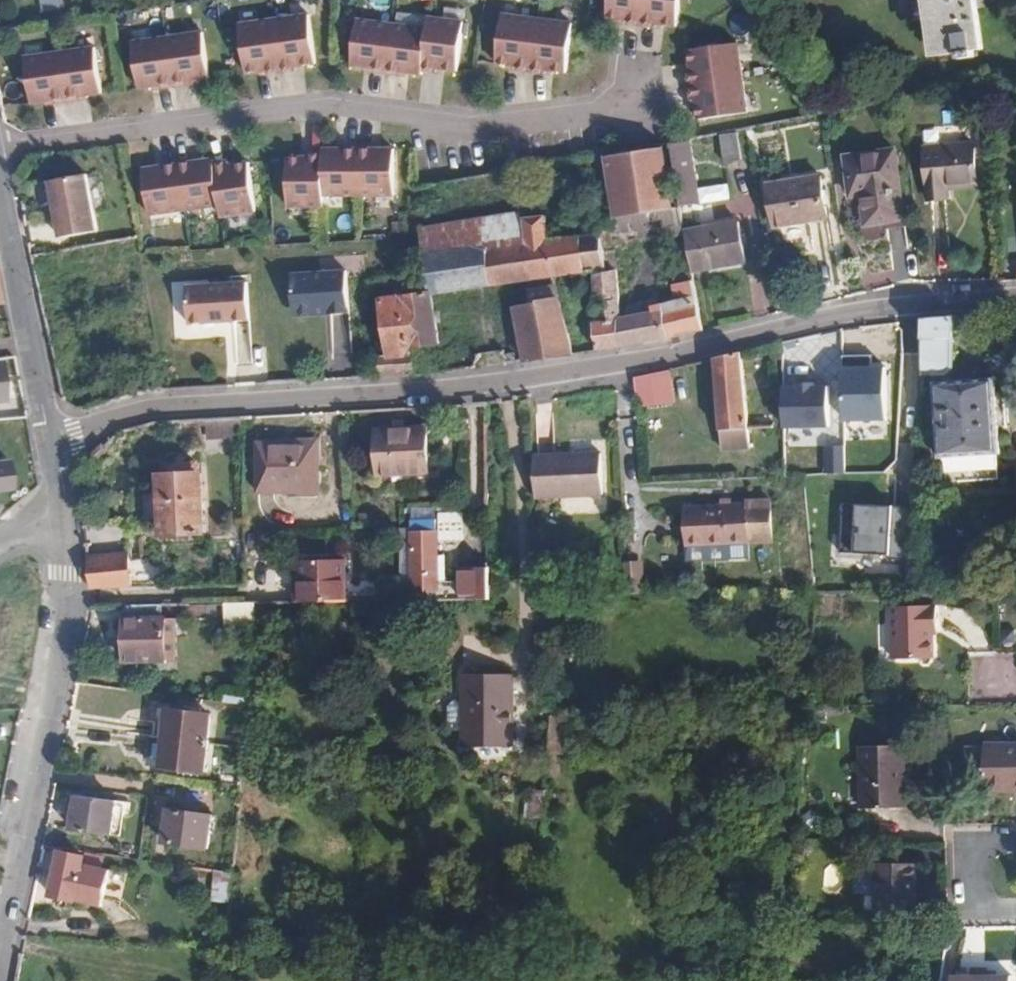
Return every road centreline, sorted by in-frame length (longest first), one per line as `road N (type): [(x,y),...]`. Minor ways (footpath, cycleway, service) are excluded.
road 1 (residential): [(1015,301),(842,314),(729,344),(449,394),(152,410),(48,442)]
road 2 (residential): [(0,146),(328,104),(468,129),(605,112),(644,93)]
road 3 (residential): [(6,899),(57,659),(64,588),(57,515)]
road 4 (residential): [(48,442),(0,195)]

